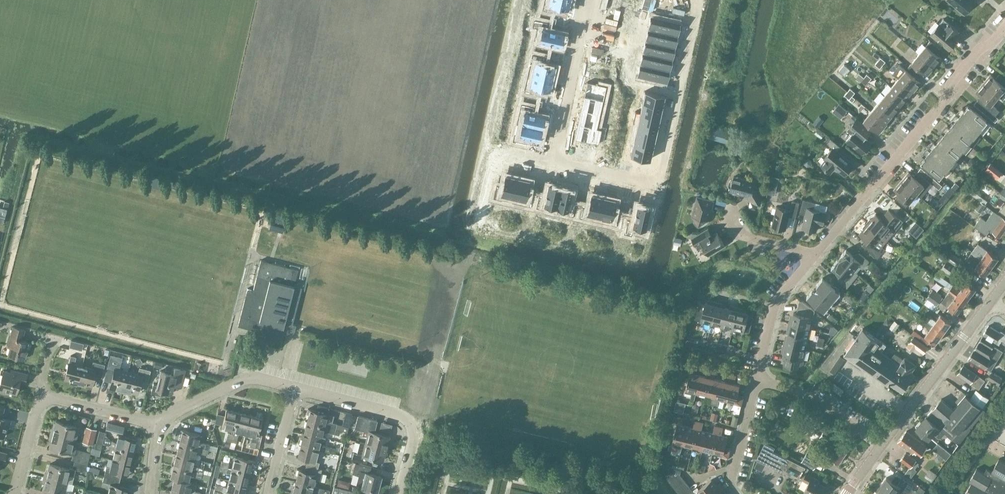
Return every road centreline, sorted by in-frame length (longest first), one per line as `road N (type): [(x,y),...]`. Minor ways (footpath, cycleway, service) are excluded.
road 1 (residential): [(552,161),(657,185),(698,0)]
road 2 (residential): [(819,255),(944,103),(950,85),(1004,28)]
road 3 (residential): [(401,493),(415,440),(408,419),(298,389)]
road 4 (tertiary): [(881,447),(990,302)]
road 5 (residential): [(591,0),(552,161)]
road 6 (residential): [(155,425),(250,377),(298,389)]
road 7 (residential): [(758,380),(774,309),(819,255)]
road 8 (residential): [(881,447),(800,391),(758,380)]

